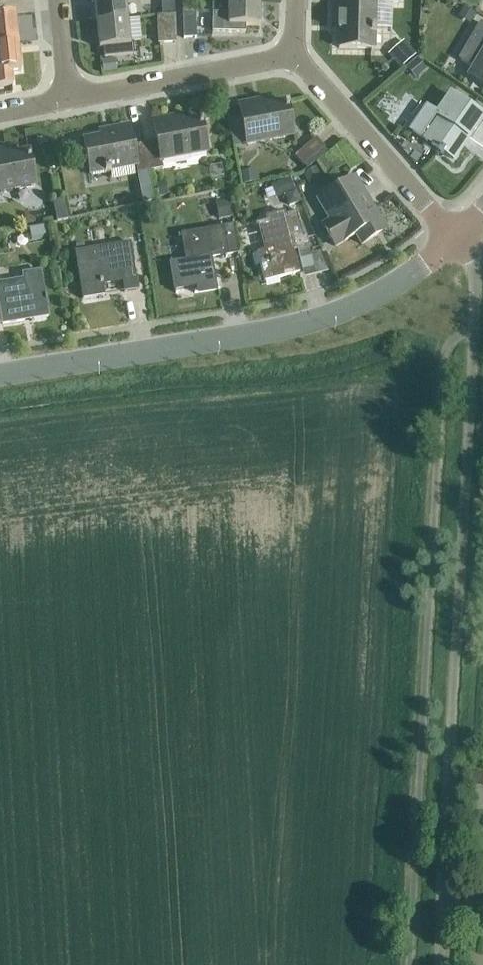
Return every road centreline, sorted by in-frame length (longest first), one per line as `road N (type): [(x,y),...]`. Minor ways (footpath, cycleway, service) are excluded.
road 1 (unclassified): [(453,239),(474,268),(474,328),(442,964)]
road 2 (tertiary): [(0,378),(229,340),(338,313),(453,239)]
road 3 (residential): [(294,52),(453,239)]
road 4 (residential): [(68,98),(294,52)]

